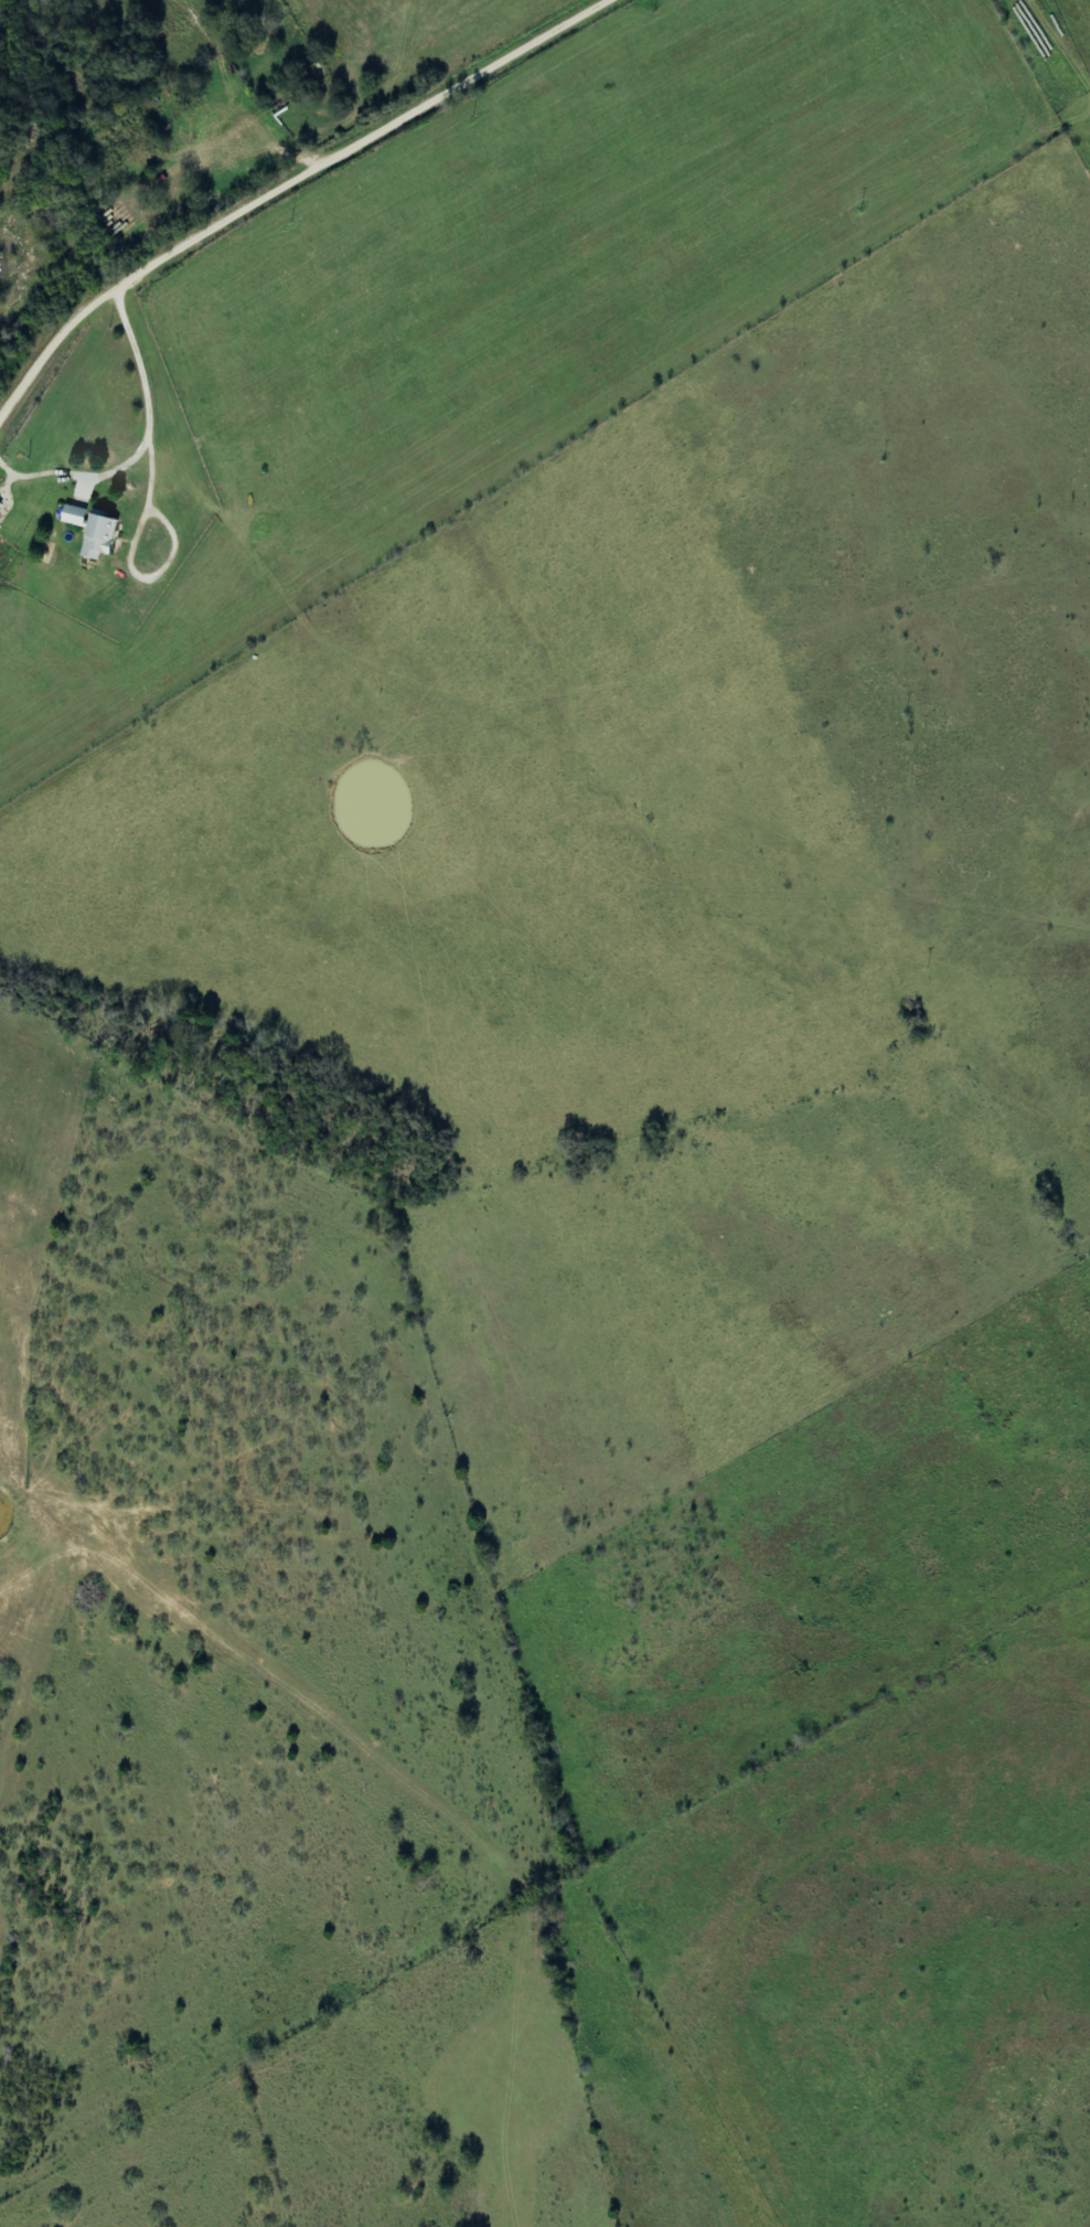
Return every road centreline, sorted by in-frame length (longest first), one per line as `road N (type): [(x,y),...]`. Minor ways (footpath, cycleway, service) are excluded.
road 1 (residential): [(0,496),(110,292),(241,202),(589,0)]

